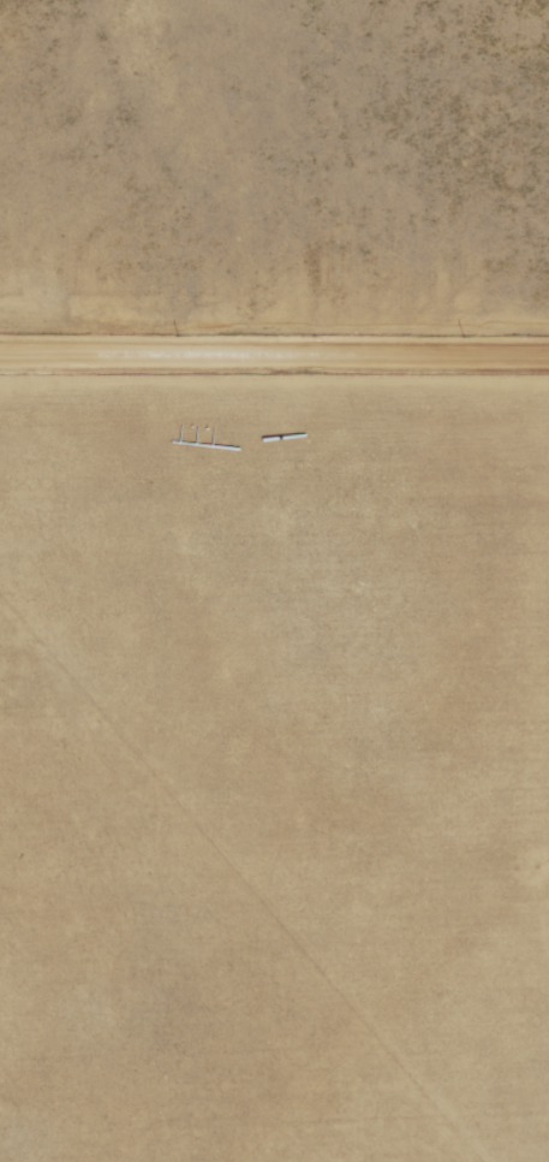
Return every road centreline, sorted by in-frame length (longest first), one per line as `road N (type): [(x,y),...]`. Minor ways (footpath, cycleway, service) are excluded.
road 1 (residential): [(0,362),(548,360)]

